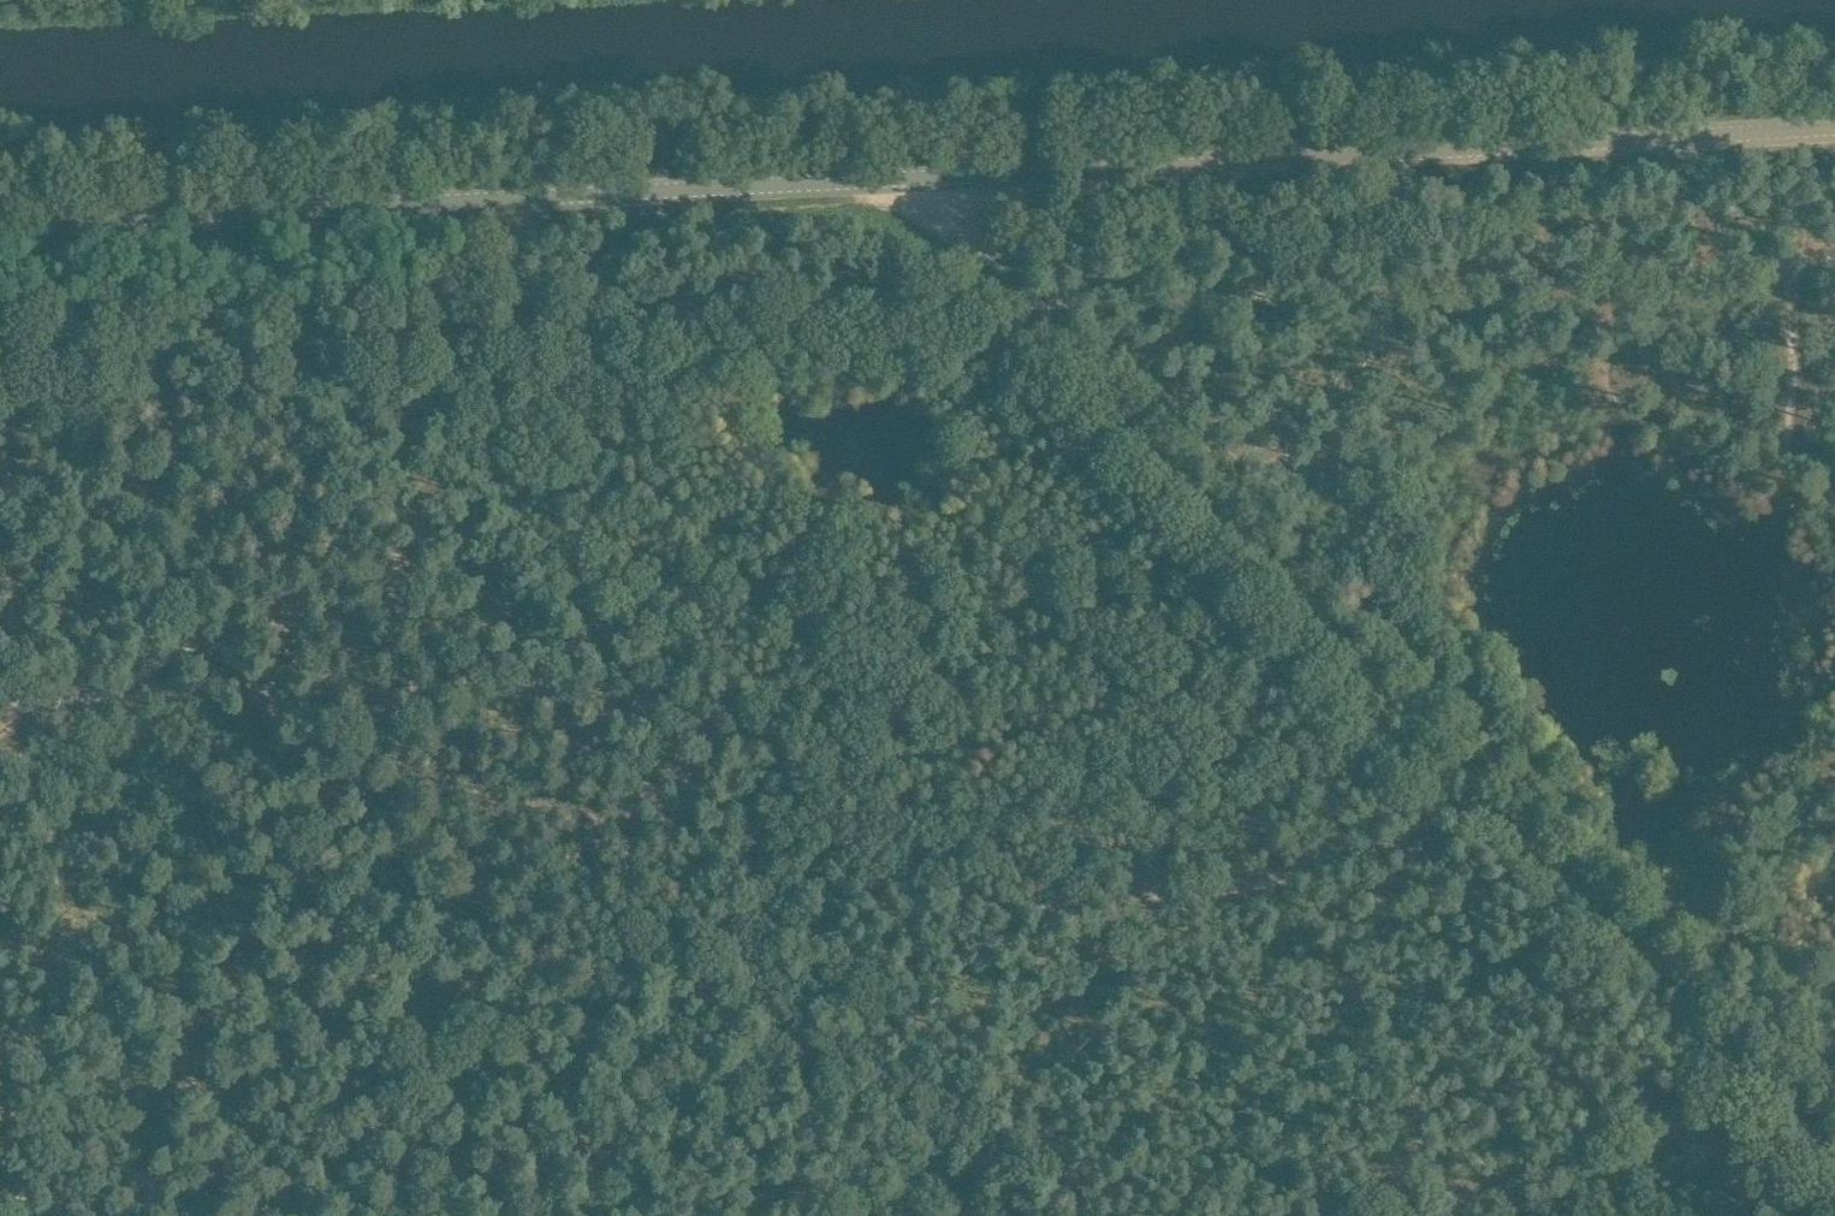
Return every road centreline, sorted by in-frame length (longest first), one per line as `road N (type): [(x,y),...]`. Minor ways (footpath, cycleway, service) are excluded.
road 1 (unclassified): [(0,223),(1834,125)]

